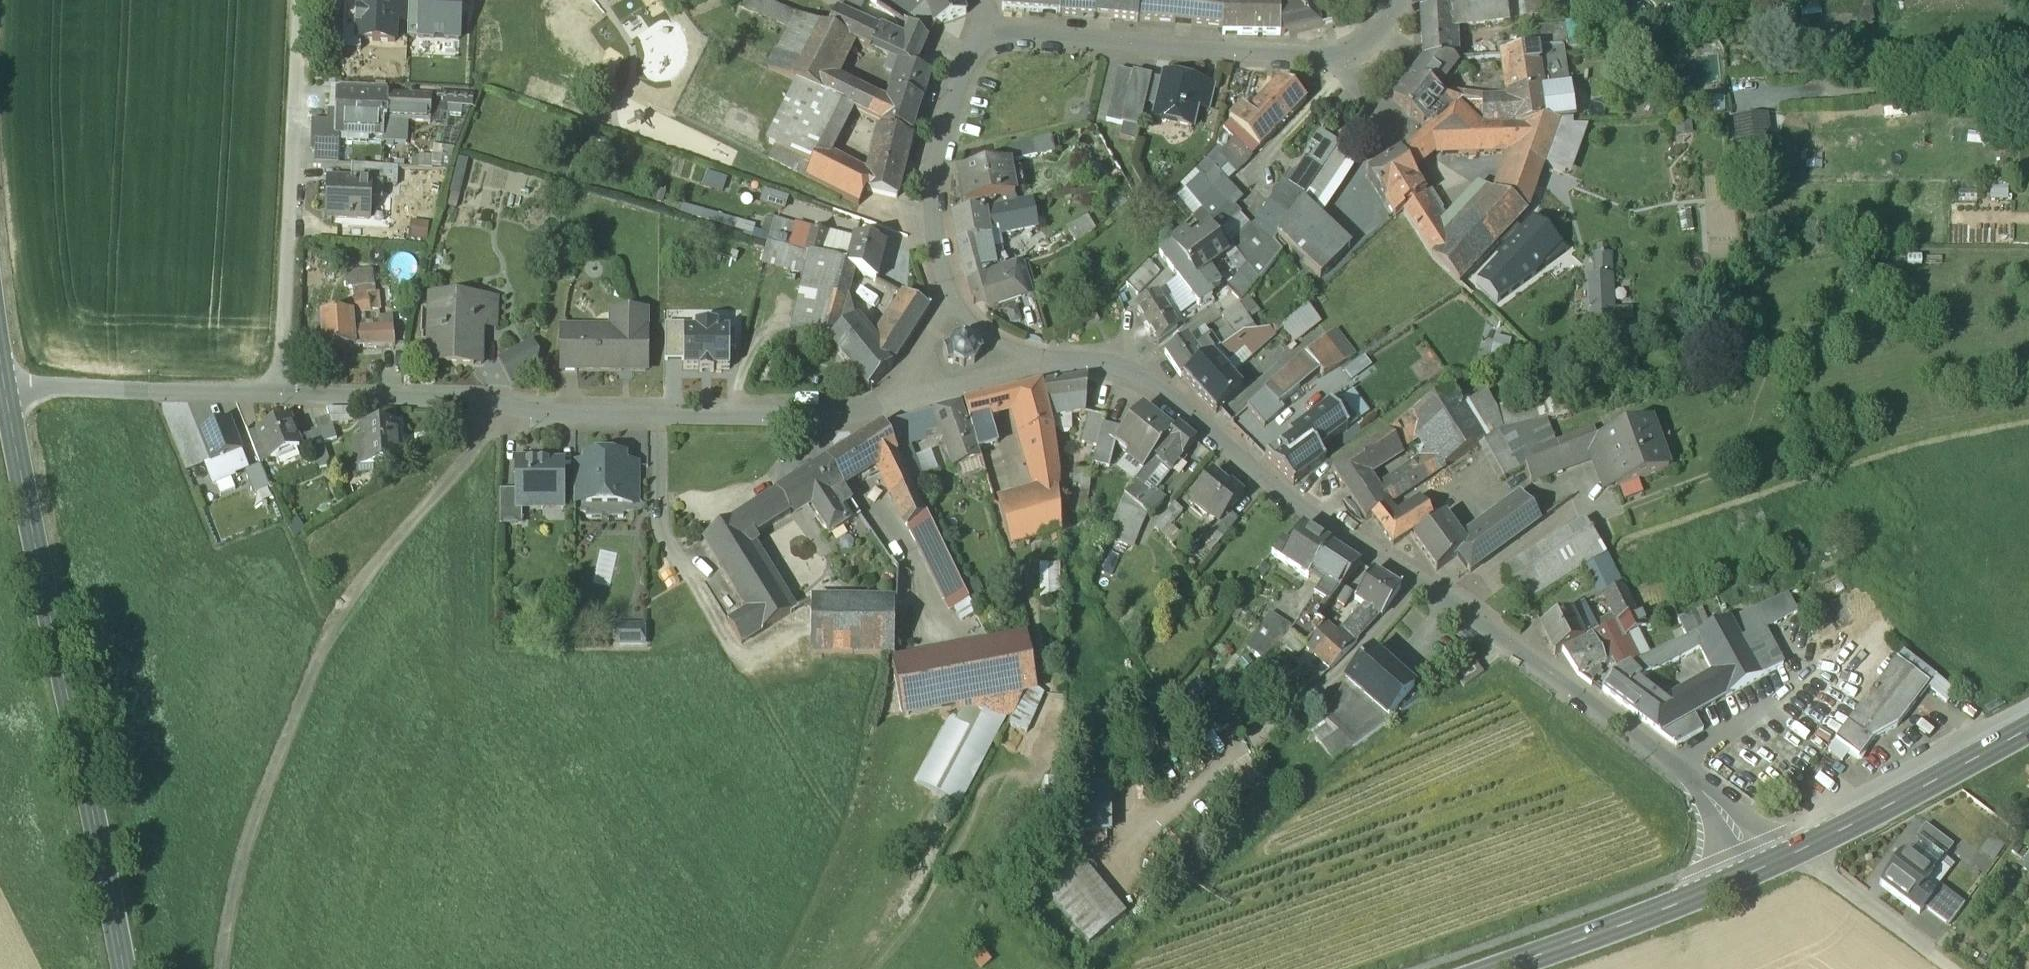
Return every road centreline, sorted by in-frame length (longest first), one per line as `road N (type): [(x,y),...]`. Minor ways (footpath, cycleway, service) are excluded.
road 1 (residential): [(1775,863),(1674,766),(1417,582),(1314,519),(1140,379),(1093,361),(1032,367)]
road 2 (track): [(511,407),(346,608),(264,791),(223,968)]
road 3 (residential): [(915,396),(866,409),(657,412),(278,399)]
road 4 (tertiary): [(4,388),(125,968)]
road 5 (residential): [(990,34),(1329,57),(1373,45),(1403,0)]
road 6 (residential): [(278,399),(295,0)]
road 7 (secondary): [(1775,863),(1498,968)]
road 8 (residential): [(950,308),(935,253),(934,174),(960,80),(971,52),(990,34)]
road 9 (secondary): [(2028,733),(1775,863)]
road 10 (residential): [(278,399),(4,388)]
road 11 (residential): [(1032,367),(915,396)]

